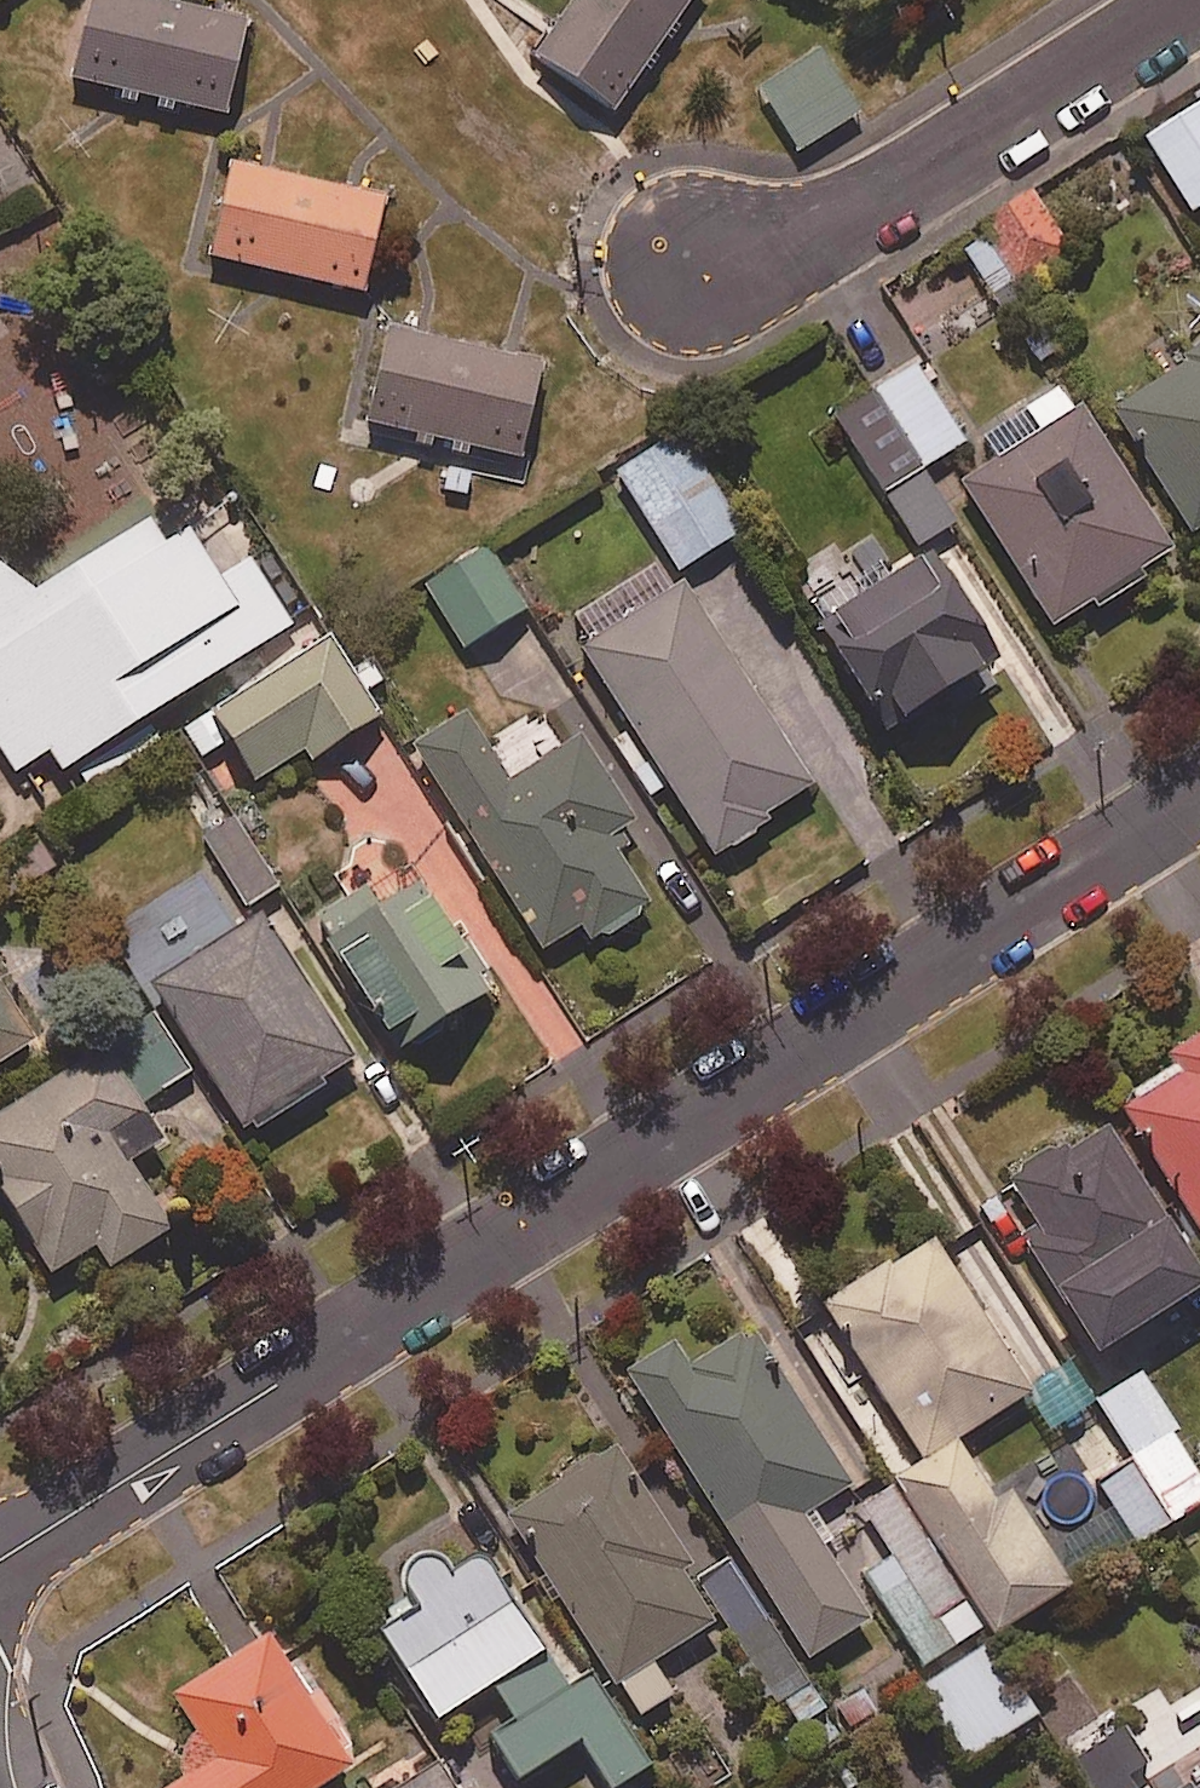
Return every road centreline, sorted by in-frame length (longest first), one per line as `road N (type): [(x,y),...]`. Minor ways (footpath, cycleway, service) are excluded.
road 1 (residential): [(0,1559),(1199,796)]
road 2 (residential): [(1197,0),(828,230),(756,253),(683,261)]

